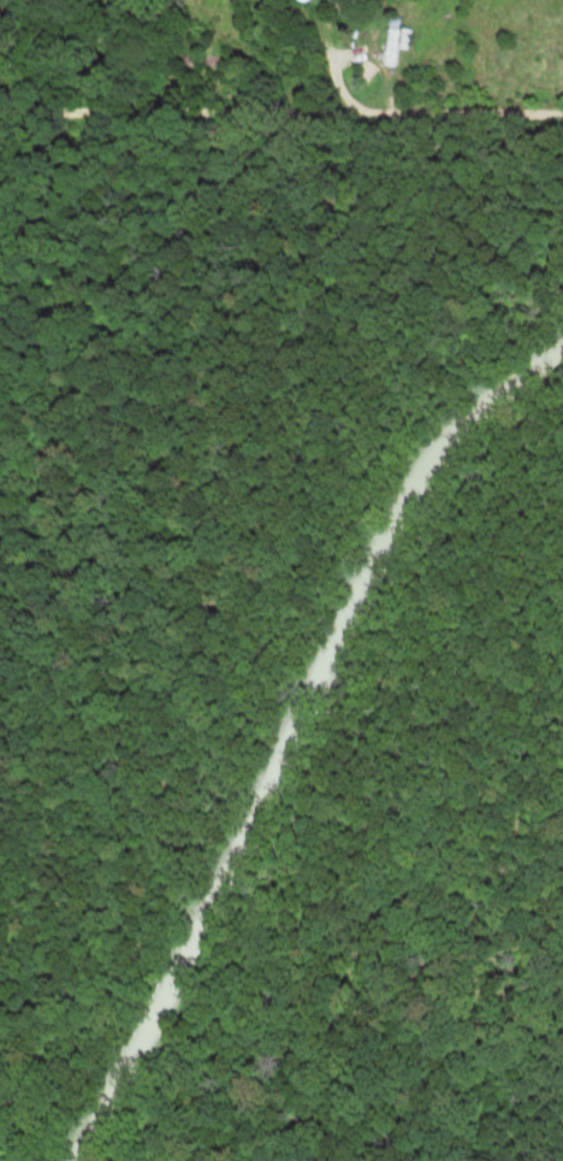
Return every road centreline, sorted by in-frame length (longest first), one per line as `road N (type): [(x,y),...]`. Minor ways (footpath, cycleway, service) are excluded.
road 1 (residential): [(104,1160),(432,517),(562,413)]

